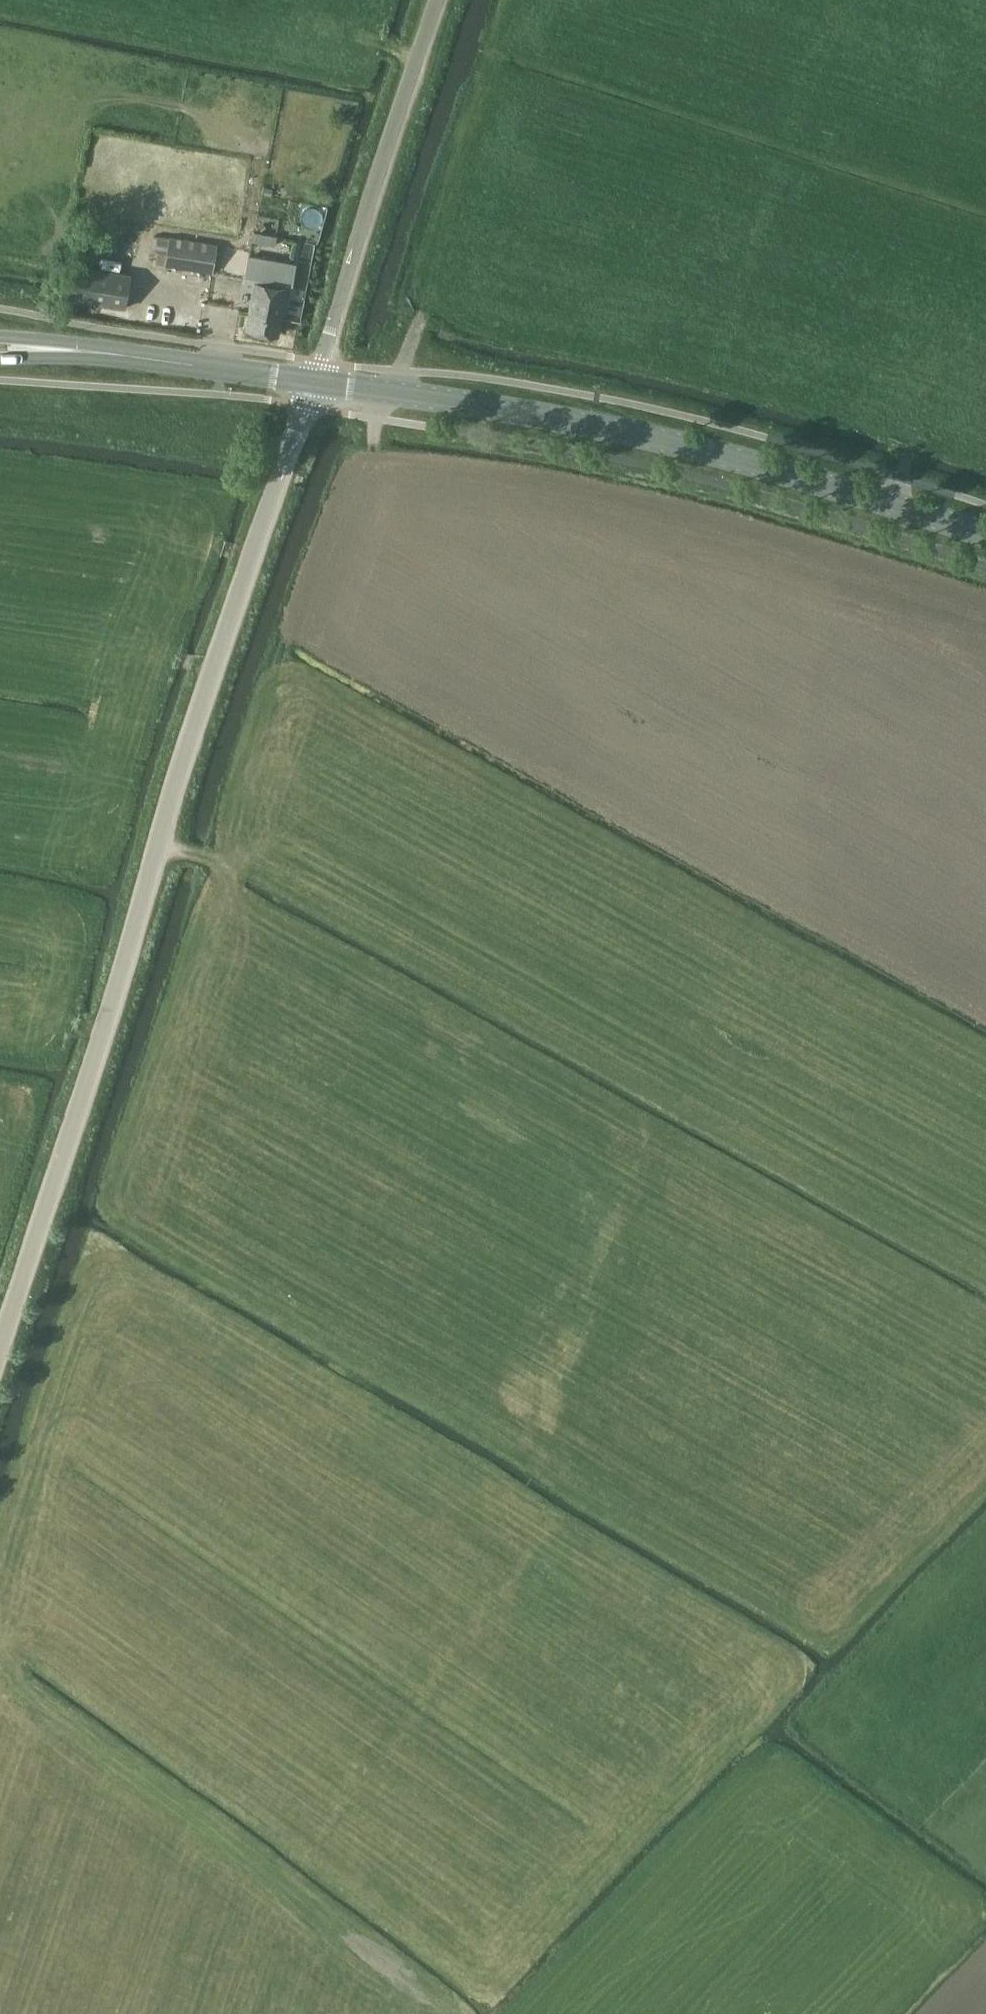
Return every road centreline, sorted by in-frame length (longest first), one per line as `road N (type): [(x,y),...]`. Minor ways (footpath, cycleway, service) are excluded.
road 1 (unclassified): [(0,1346),(190,735),(315,384)]
road 2 (secondary): [(985,533),(713,450),(315,384)]
road 3 (unclassified): [(315,384),(435,0)]
road 4 (secondary): [(315,384),(0,352)]

